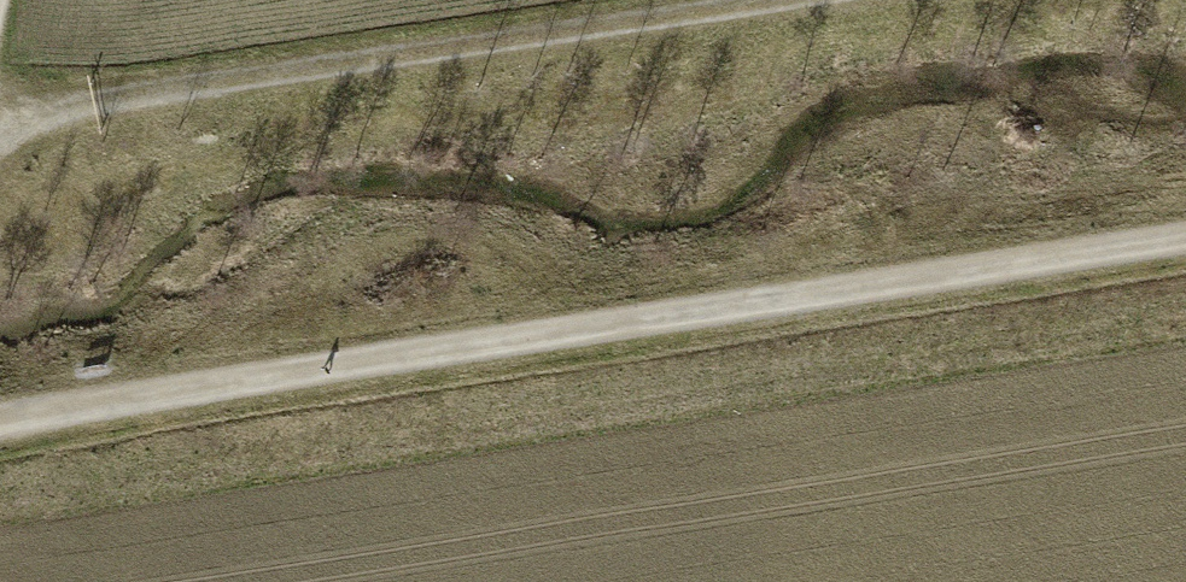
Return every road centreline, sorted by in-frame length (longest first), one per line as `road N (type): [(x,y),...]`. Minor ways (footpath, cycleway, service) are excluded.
road 1 (track): [(1185,243),(0,426)]
road 2 (track): [(0,98),(727,0)]

